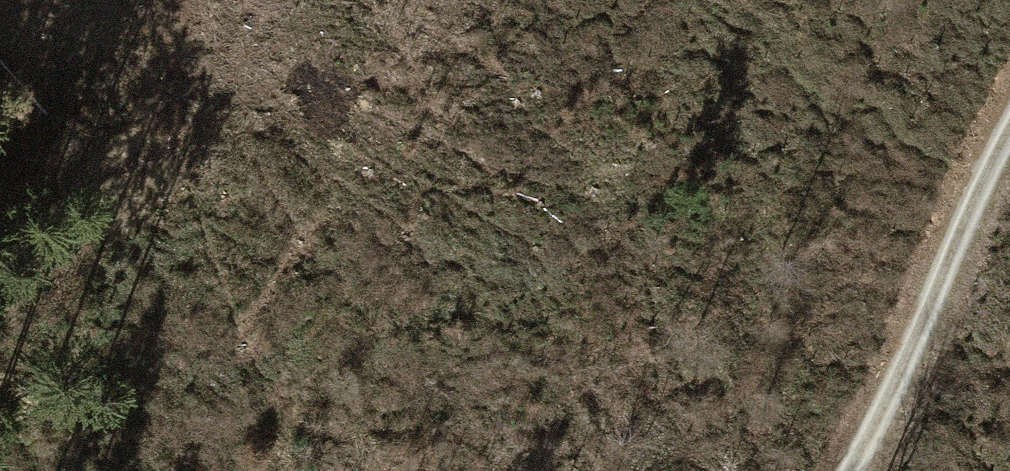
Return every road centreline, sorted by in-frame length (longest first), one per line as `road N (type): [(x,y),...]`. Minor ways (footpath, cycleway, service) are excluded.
road 1 (motorway): [(276,470),(565,0)]
road 2 (motorway): [(271,0),(0,443)]
road 3 (track): [(862,470),(986,174),(1009,134)]
road 4 (track): [(0,295),(129,165)]

